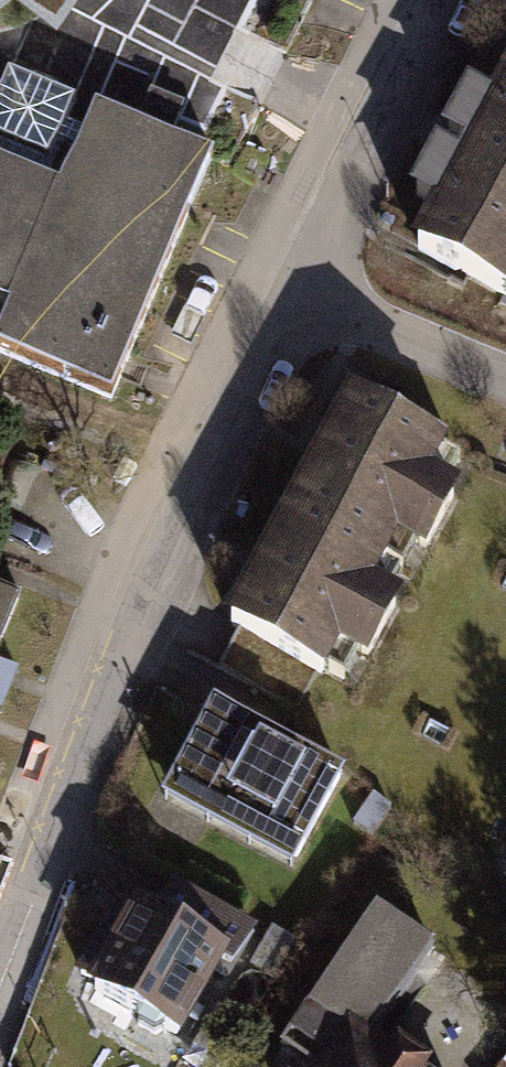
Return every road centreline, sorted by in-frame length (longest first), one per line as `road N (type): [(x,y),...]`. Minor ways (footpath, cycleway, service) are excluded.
road 1 (residential): [(0,1006),(152,604),(296,294)]
road 2 (residential): [(296,294),(449,0)]
road 3 (residential): [(296,294),(505,383)]

